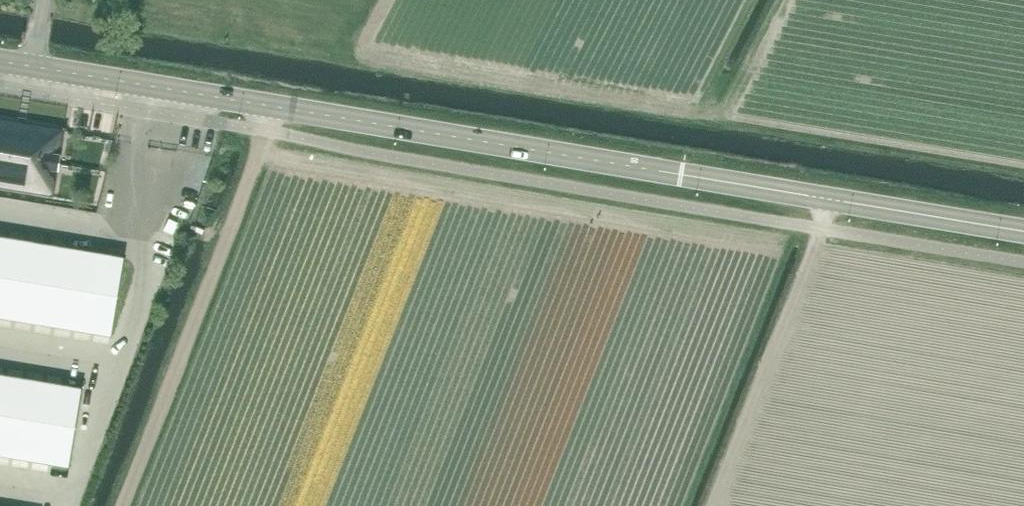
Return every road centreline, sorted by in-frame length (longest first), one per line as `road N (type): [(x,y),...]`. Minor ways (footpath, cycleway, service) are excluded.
road 1 (tertiary): [(1023,230),(0,61)]
road 2 (track): [(270,106),(121,505)]
road 3 (track): [(709,505),(828,198)]

